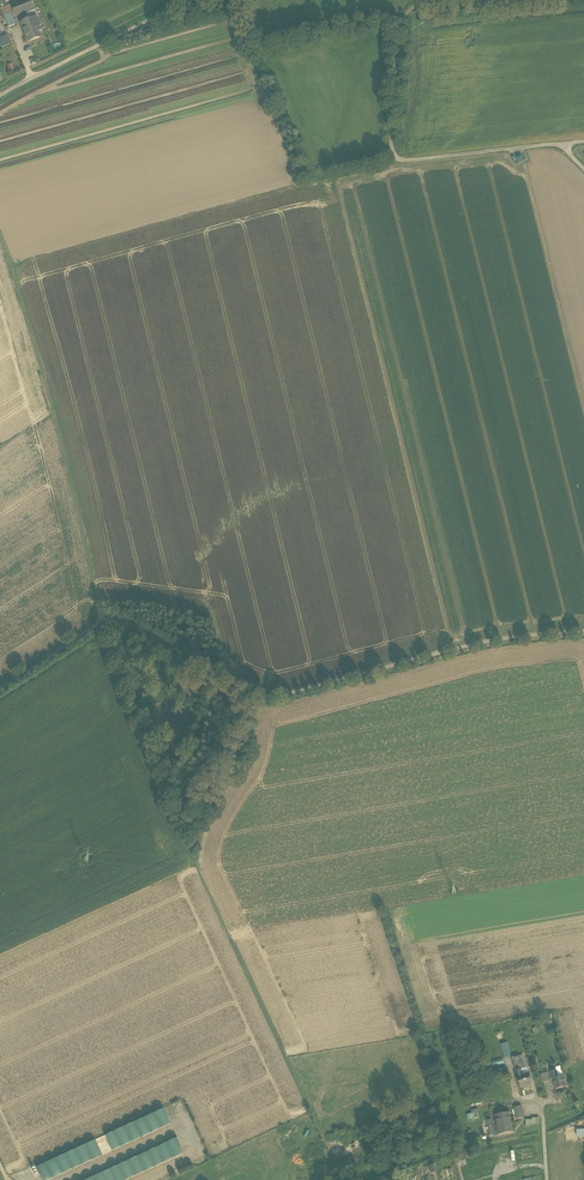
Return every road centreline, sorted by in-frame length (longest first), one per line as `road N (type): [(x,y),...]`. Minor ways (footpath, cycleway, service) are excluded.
road 1 (unclassified): [(583,630),(472,643),(276,695),(252,691),(118,619),(0,687)]
road 2 (track): [(0,235),(73,488),(102,622)]
road 3 (residential): [(562,144),(393,159),(397,28),(418,0)]
road 4 (unclassified): [(190,0),(0,96)]

